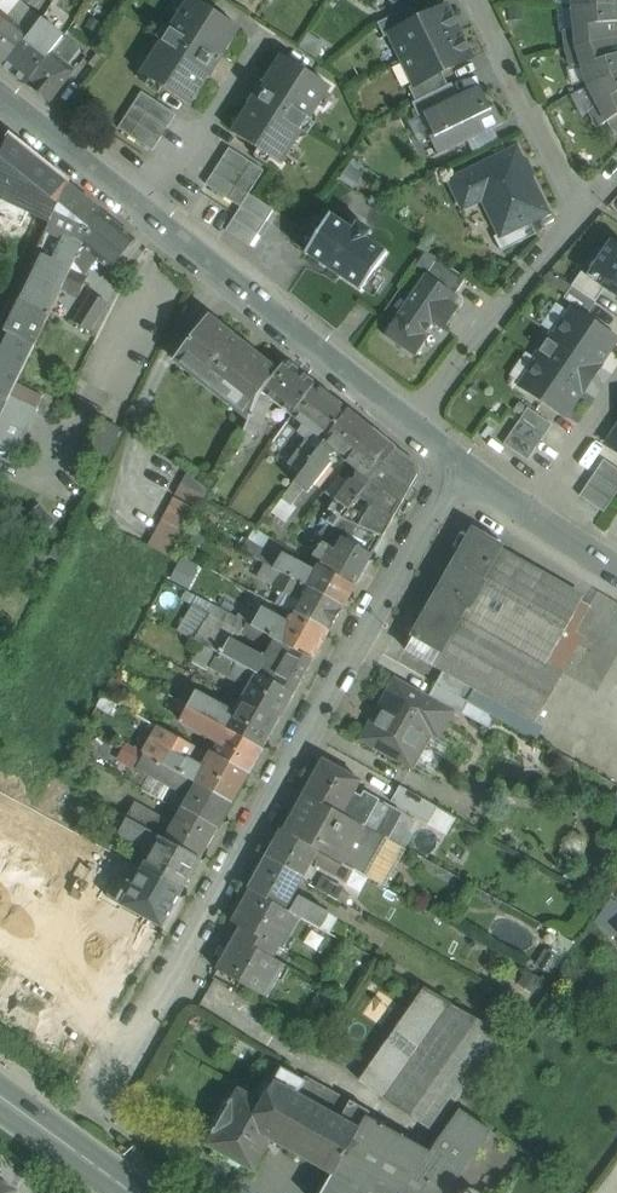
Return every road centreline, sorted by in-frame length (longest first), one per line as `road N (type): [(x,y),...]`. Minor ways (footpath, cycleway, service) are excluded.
road 1 (residential): [(460,464),(100,1084)]
road 2 (residential): [(0,99),(411,426)]
road 3 (residential): [(411,426),(577,204)]
road 4 (residential): [(476,0),(577,204)]
road 5 (residential): [(460,464),(616,568)]
road 6 (primary): [(0,1098),(131,1192)]

